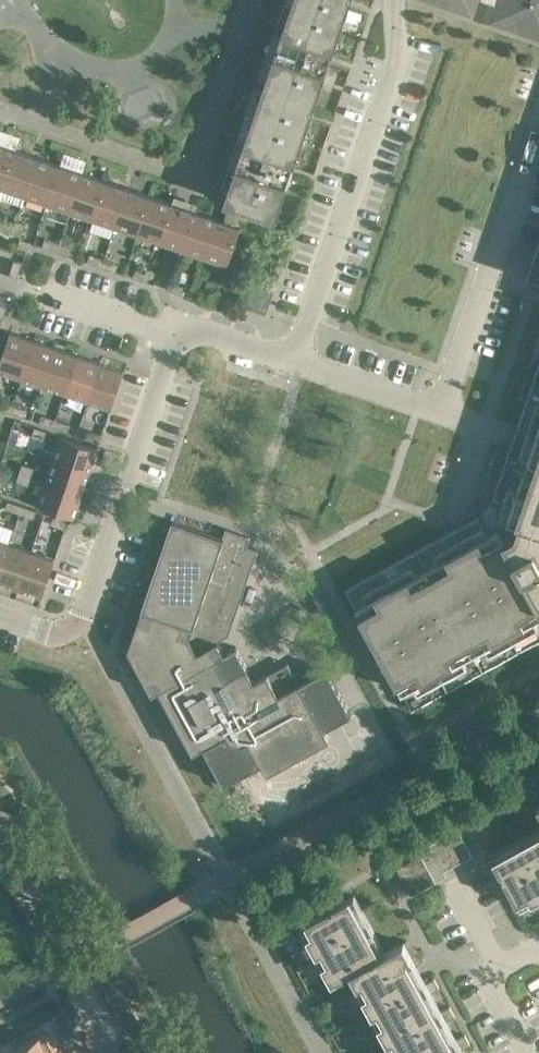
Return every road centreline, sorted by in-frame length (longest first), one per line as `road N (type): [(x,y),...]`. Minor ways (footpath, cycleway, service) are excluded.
road 1 (residential): [(291,360),(204,332),(174,339),(82,625),(0,601)]
road 2 (residential): [(538,125),(441,412),(291,360)]
road 3 (residential): [(393,0),(393,59),(291,360)]
road 4 (residential): [(107,1052),(0,842)]
road 5 (residential): [(524,947),(482,967),(527,1052)]

